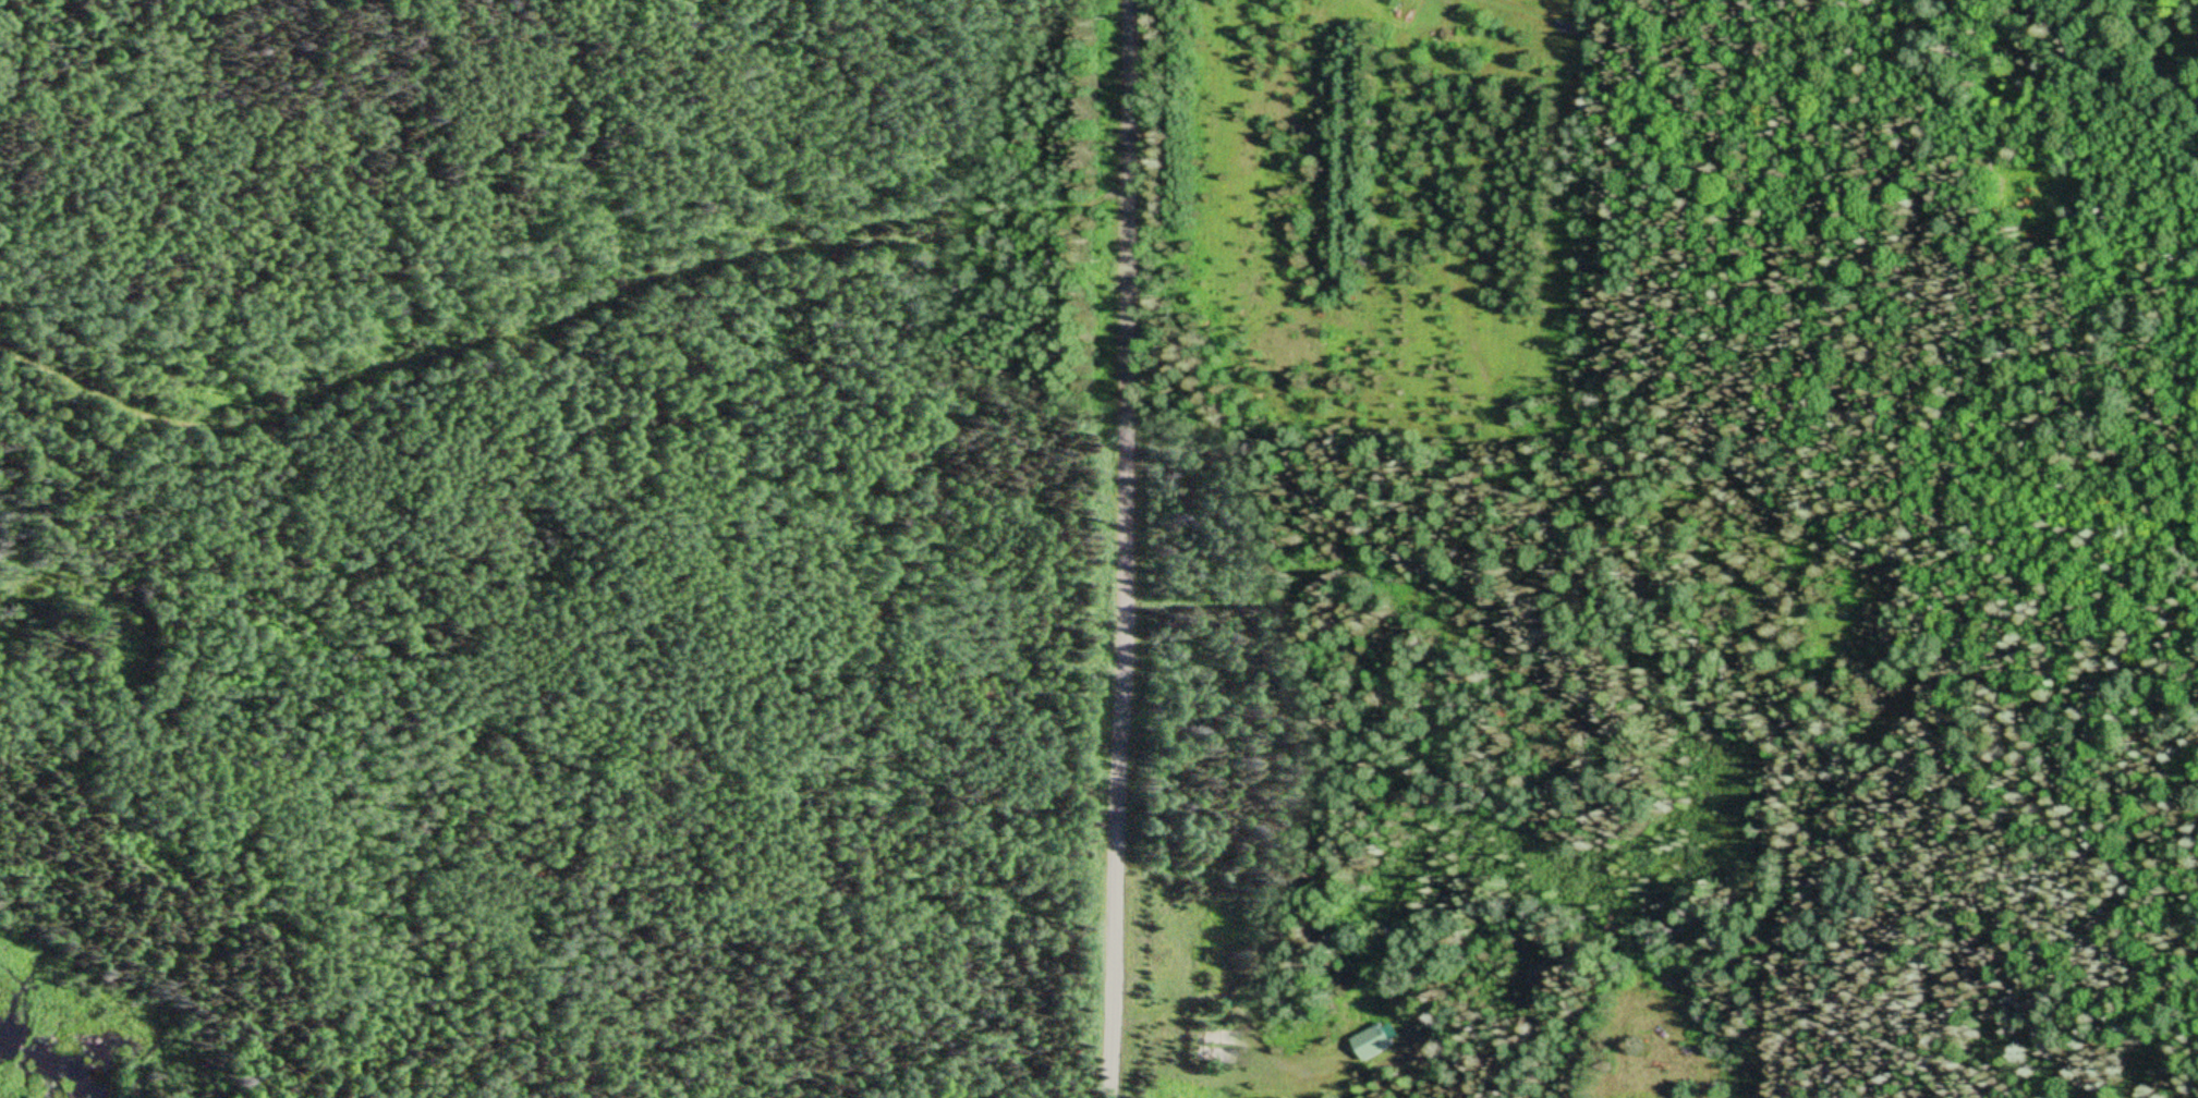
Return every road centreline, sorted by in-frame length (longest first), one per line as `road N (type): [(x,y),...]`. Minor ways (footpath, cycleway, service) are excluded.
road 1 (residential): [(1109,1097),(1139,0)]

